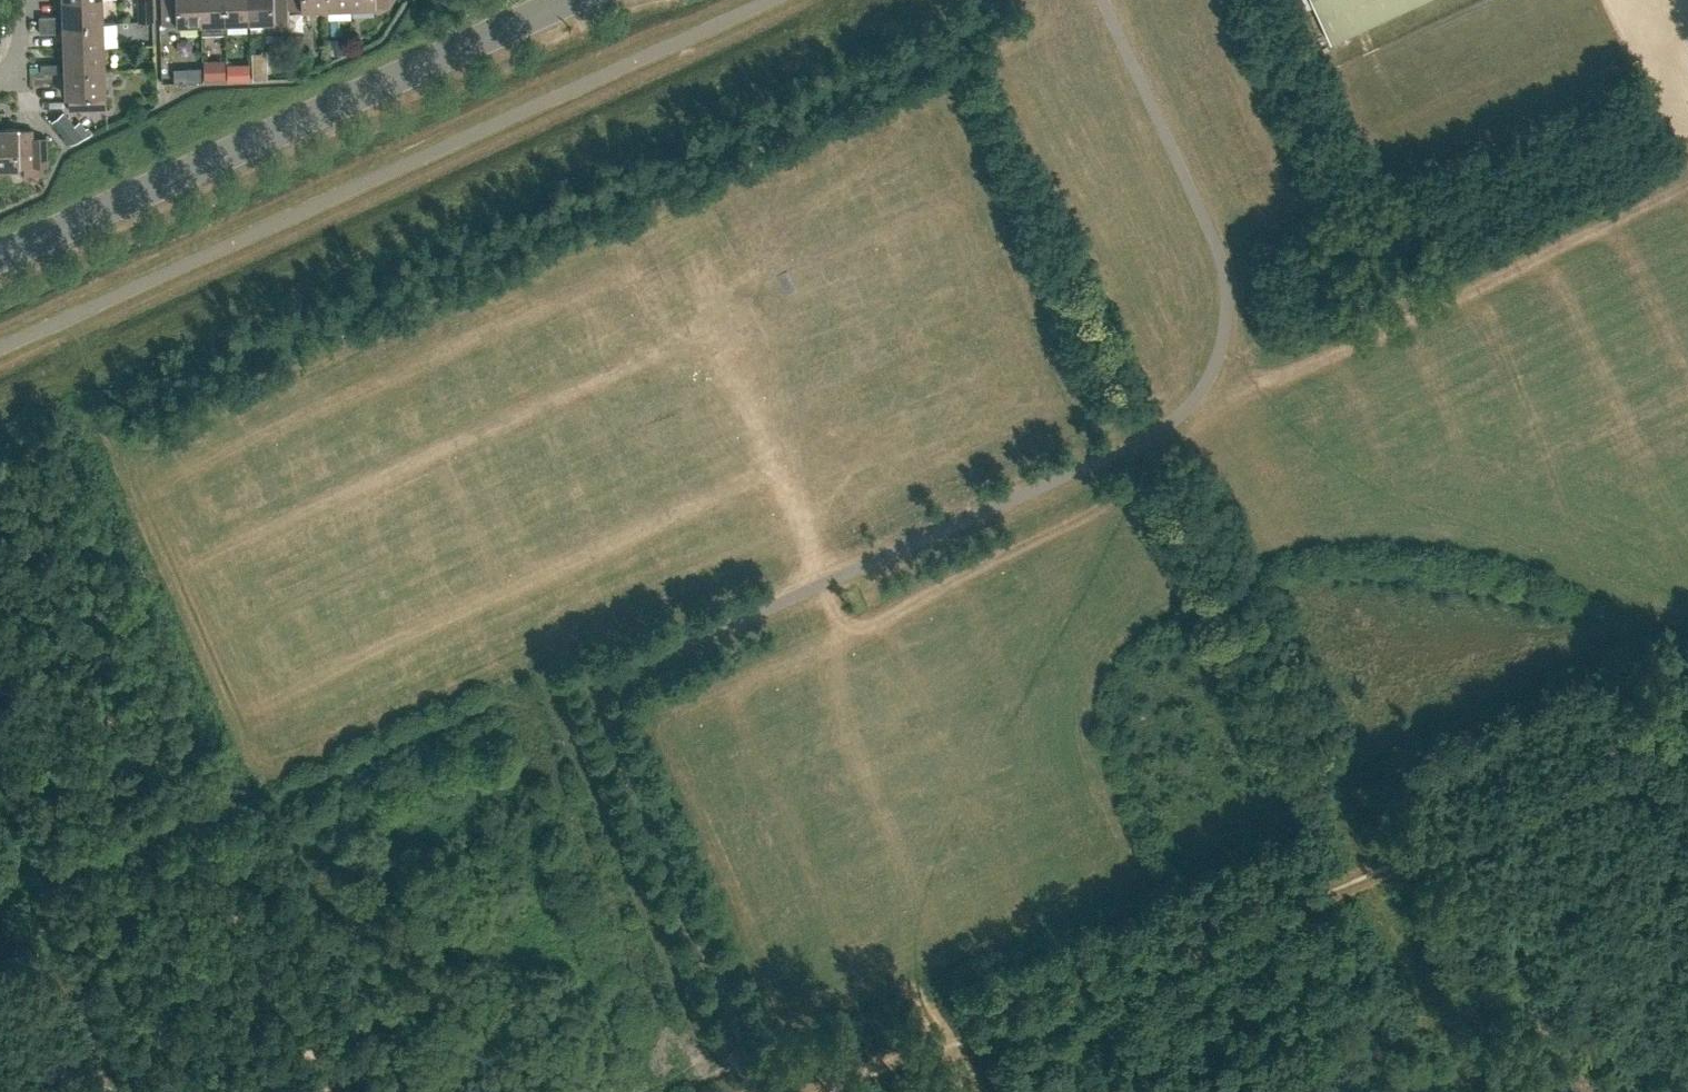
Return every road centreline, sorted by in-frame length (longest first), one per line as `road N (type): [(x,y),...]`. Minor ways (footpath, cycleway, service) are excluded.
road 1 (tertiary): [(0,256),(568,0)]

